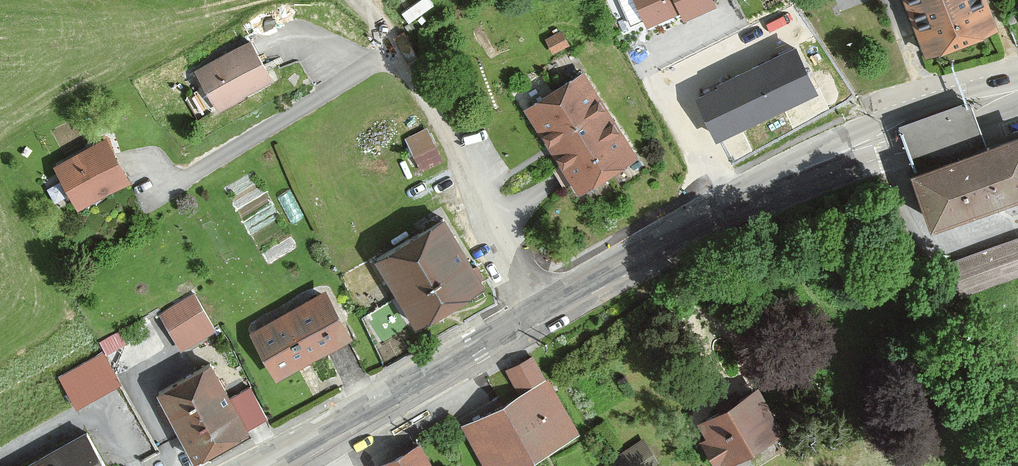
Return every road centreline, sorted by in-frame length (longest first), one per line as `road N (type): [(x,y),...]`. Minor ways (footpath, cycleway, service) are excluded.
road 1 (unclassified): [(537,314),(427,82),(364,0)]
road 2 (primary): [(810,167),(537,314)]
road 3 (primary): [(537,314),(336,426)]
road 4 (primary): [(1017,86),(956,94),(866,129),(810,167)]
road 5 (primary): [(810,167),(884,153),(1017,101)]

